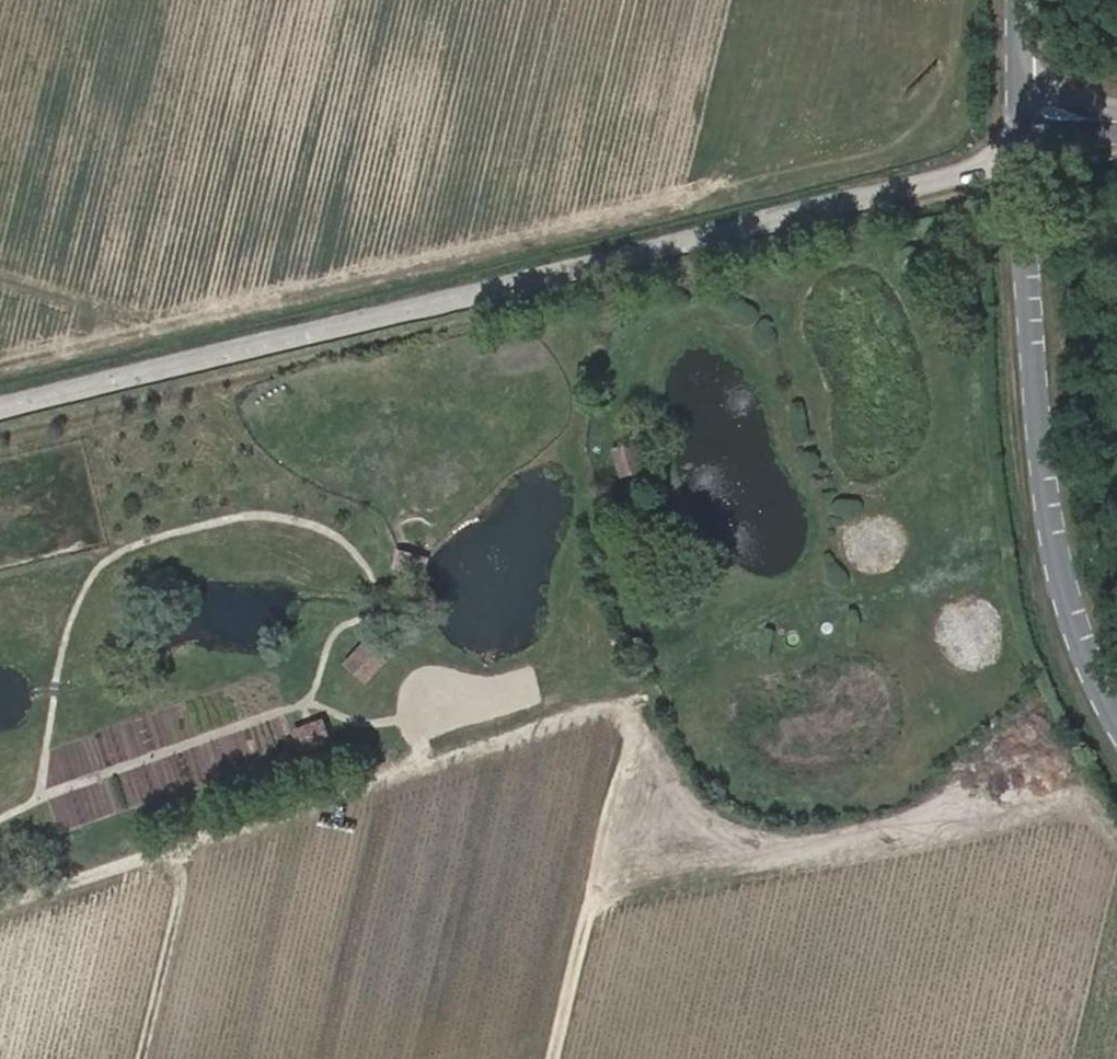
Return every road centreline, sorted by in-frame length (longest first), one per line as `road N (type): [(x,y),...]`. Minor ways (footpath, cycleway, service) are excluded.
road 1 (track): [(969,0),(968,77),(908,144),(0,359)]
road 2 (unclassified): [(0,404),(1018,159)]
road 3 (track): [(555,1058),(634,713),(628,708),(189,853),(139,1058)]
road 4 (track): [(1116,912),(486,1058)]
road 5 (tertiary): [(1018,159),(1046,571),(1116,726)]
road 6 (track): [(159,322),(0,277)]
road 7 (tertiary): [(1022,0),(1018,159)]

